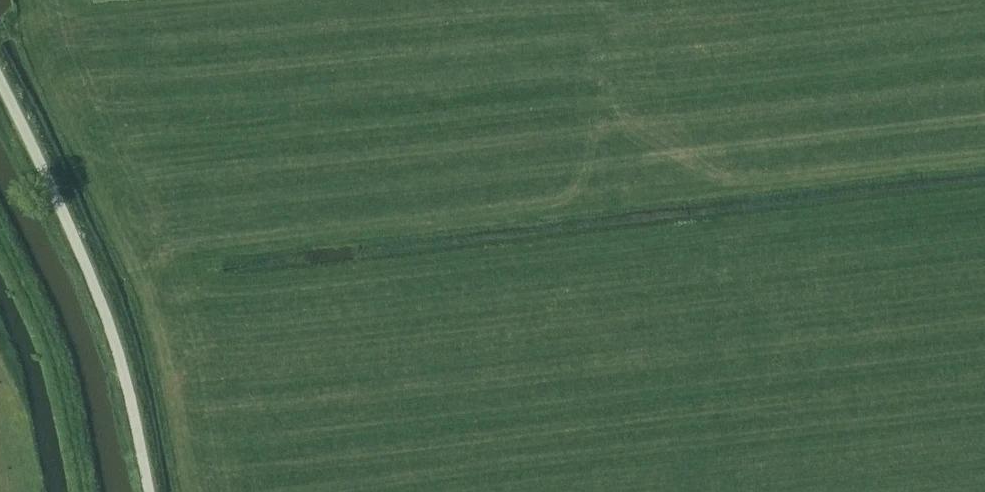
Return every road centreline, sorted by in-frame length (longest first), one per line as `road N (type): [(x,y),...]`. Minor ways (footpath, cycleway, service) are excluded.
road 1 (unclassified): [(150,491),(111,330),(0,80)]

